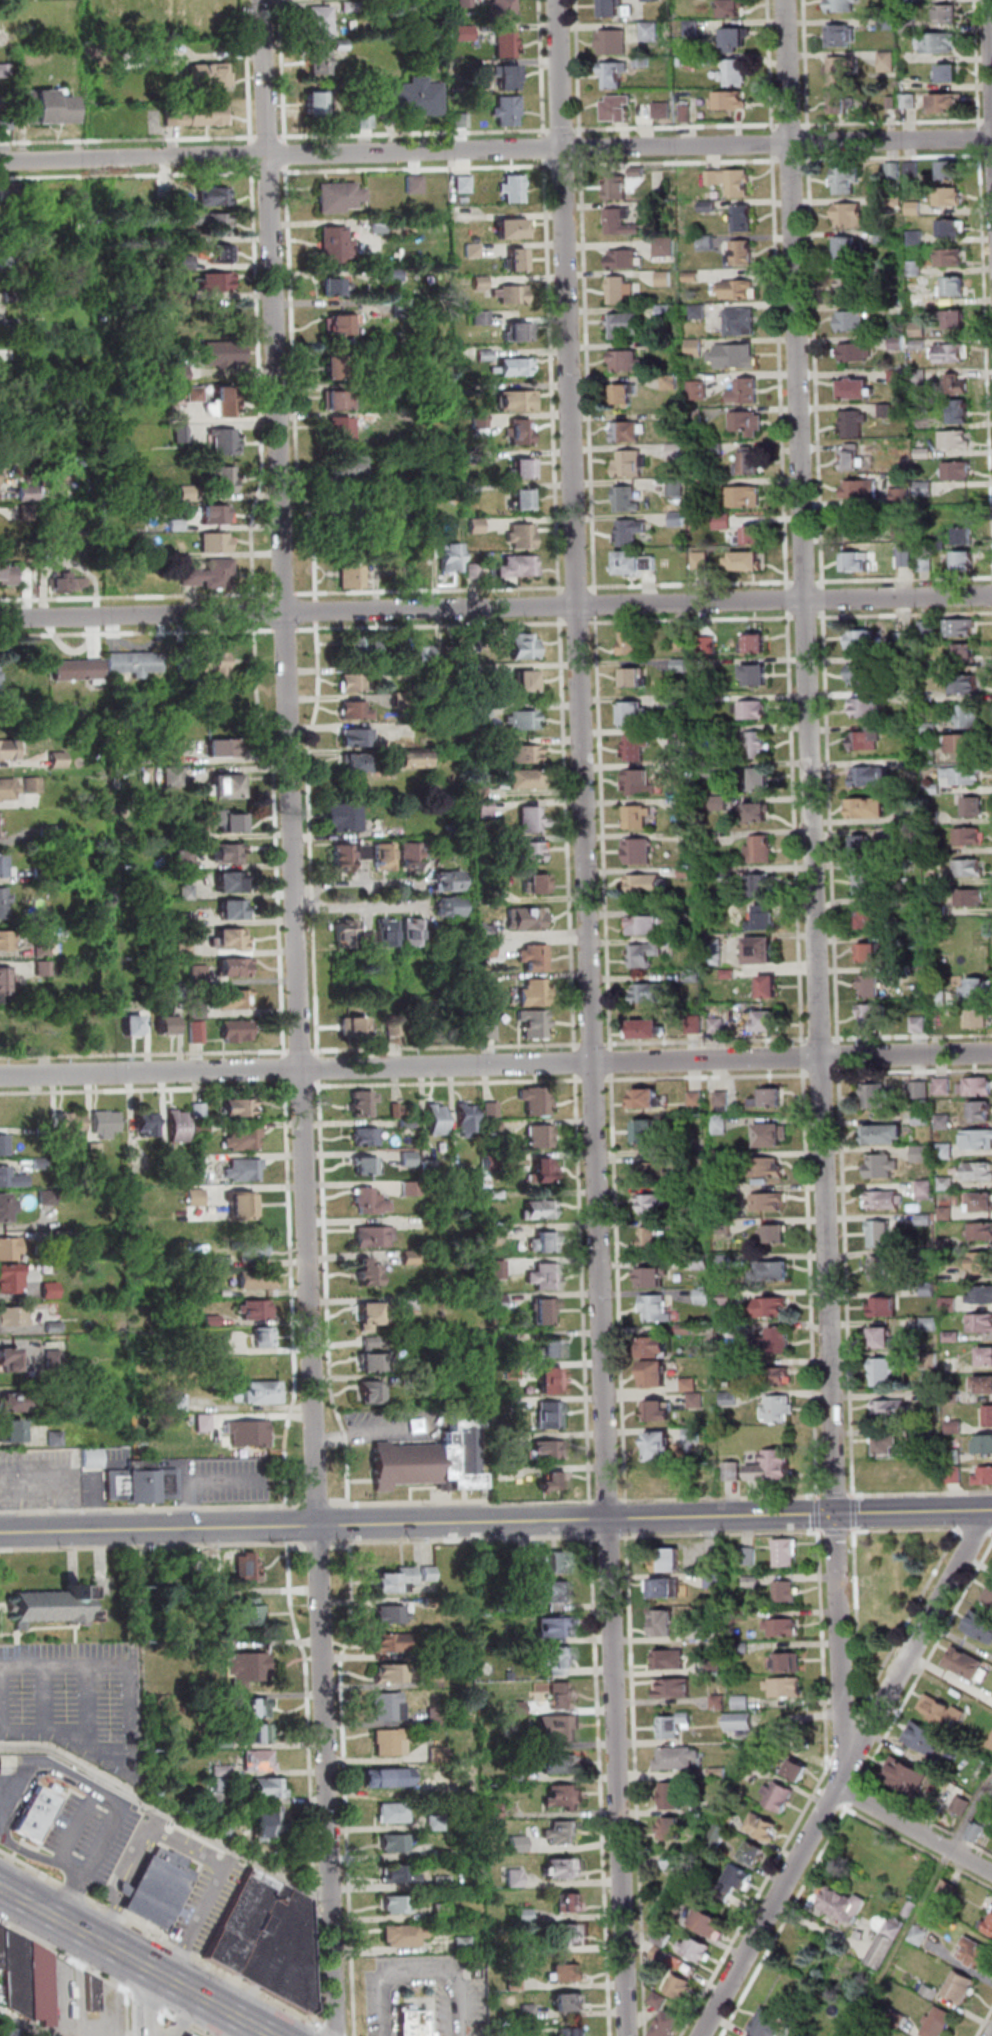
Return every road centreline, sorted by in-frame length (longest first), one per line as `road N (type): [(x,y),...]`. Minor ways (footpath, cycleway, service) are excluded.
road 1 (residential): [(628,2035),(559,0)]
road 2 (residential): [(334,2035),(266,0)]
road 3 (residential): [(859,1746),(842,1715),(789,0)]
road 4 (residential): [(991,137),(0,161)]
road 5 (residential): [(991,1053),(0,1076)]
road 6 (residential): [(991,596),(0,618)]
road 7 (secondary): [(982,1510),(0,1533)]
road 8 (residential): [(702,2035),(980,1534),(982,1510)]
road 9 (primary): [(270,2035),(0,1888)]
road 10 (residential): [(991,1873),(834,1788)]

